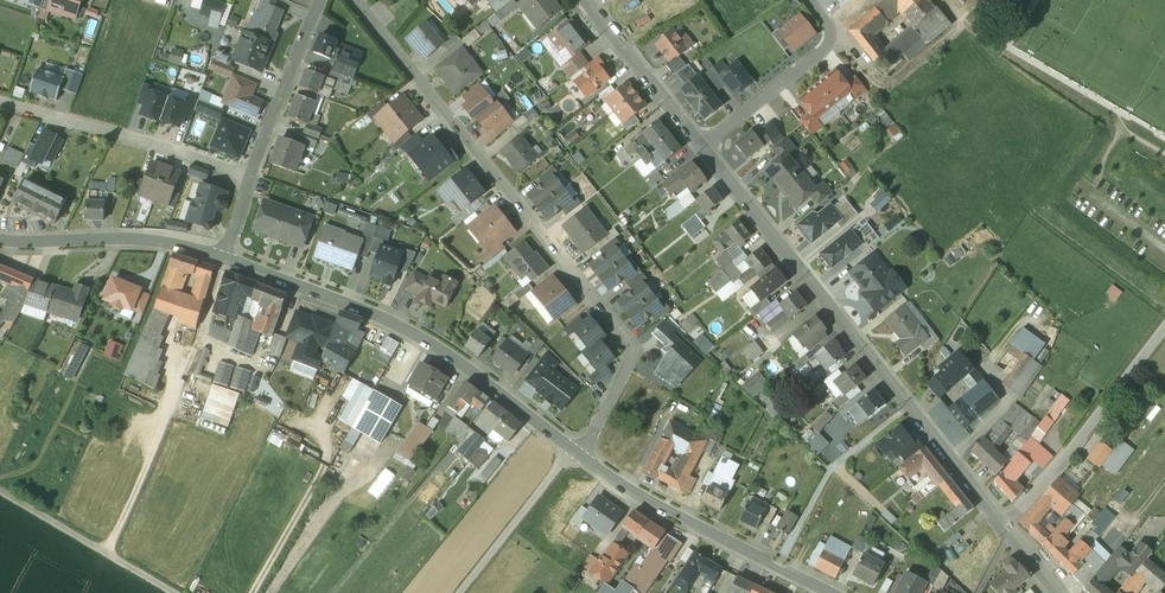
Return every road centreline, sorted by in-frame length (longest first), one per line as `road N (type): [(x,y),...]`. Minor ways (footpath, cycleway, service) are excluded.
road 1 (residential): [(574,453),(597,425),(635,347),(353,0)]
road 2 (residential): [(1005,525),(698,146)]
road 3 (residential): [(574,453),(405,329),(223,256)]
road 4 (residential): [(831,592),(697,529),(574,453)]
road 5 (residential): [(0,100),(252,174)]
road 6 (residential): [(1164,331),(1005,525)]
road 7 (residential): [(223,256),(177,242),(0,238)]
road 8 (residential): [(809,0),(835,38),(698,146)]
road 9 (track): [(175,592),(0,489)]
road 10 (residential): [(320,0),(252,174)]
road 11 (residential): [(698,146),(585,0)]
road 12 (track): [(460,592),(574,453)]
road 13 (track): [(253,592),(333,445)]

